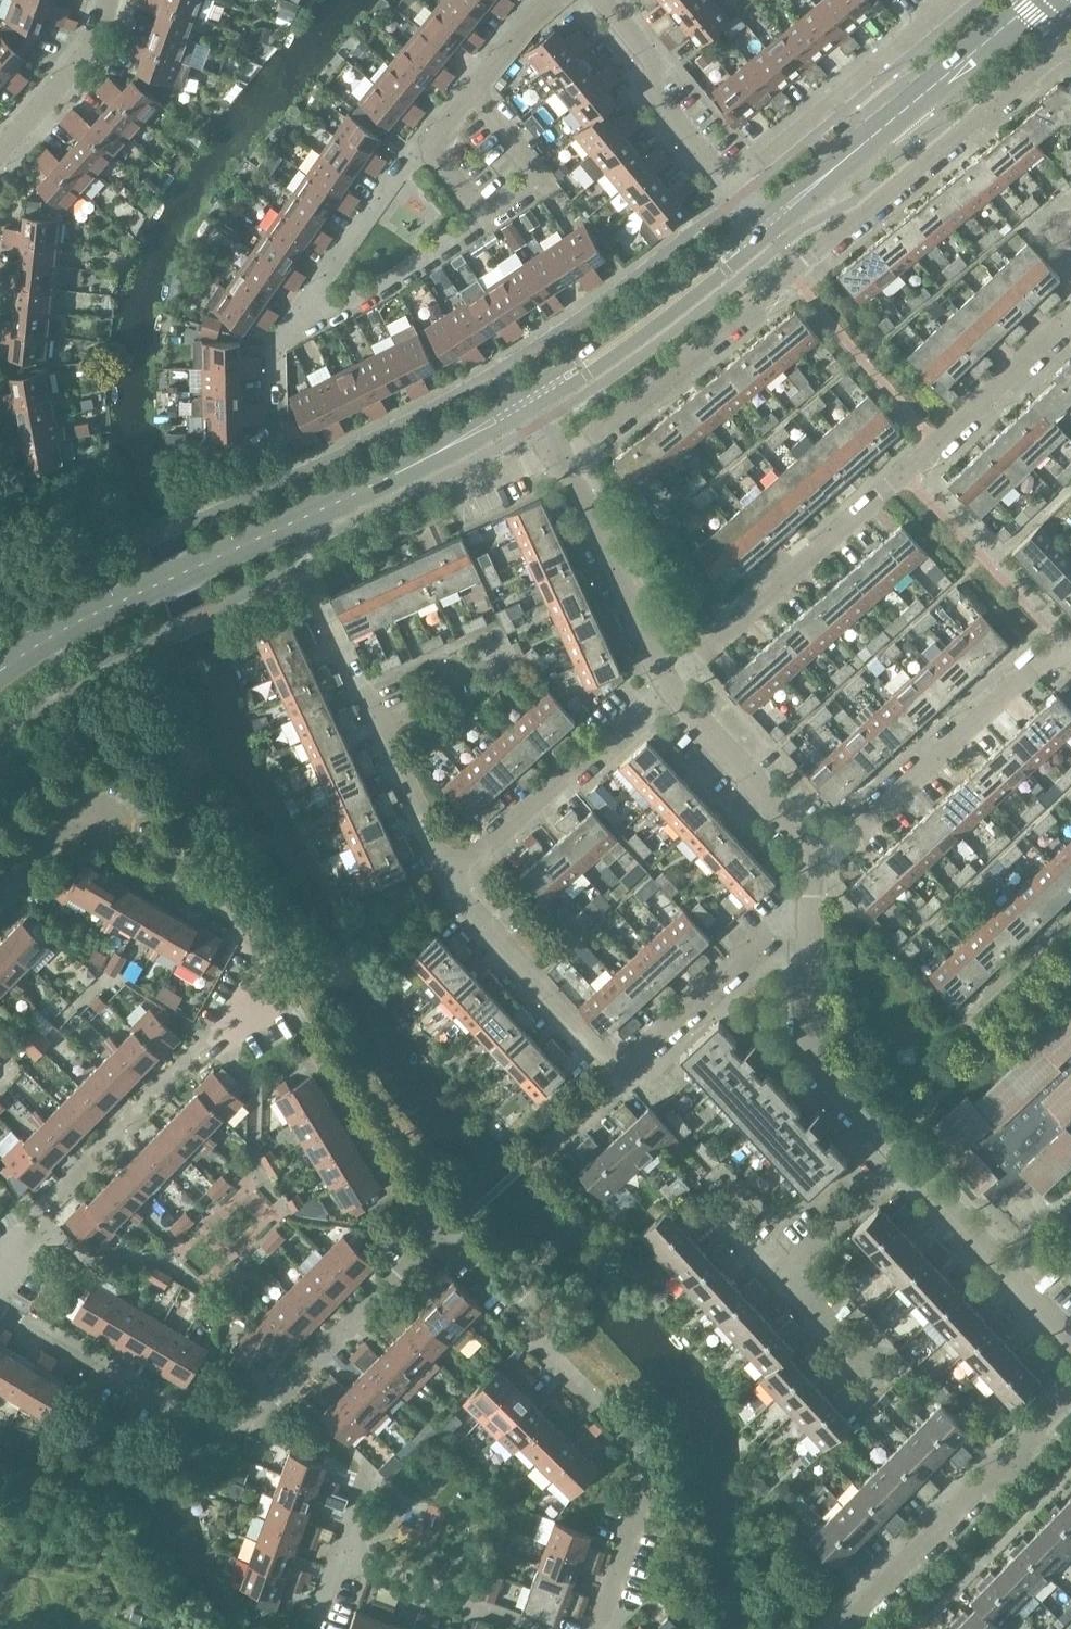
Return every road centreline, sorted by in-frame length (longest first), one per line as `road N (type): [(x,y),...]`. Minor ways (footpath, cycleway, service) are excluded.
road 1 (residential): [(451,1233),(397,1182),(233,921),(129,859),(107,823),(84,822),(11,895)]
road 2 (residential): [(1070,52),(792,270),(559,467)]
road 3 (tertiary): [(0,672),(524,405)]
road 4 (residential): [(0,1313),(132,1390),(208,1423),(253,1424),(451,1233)]
road 5 (residential): [(661,690),(1070,325)]
road 6 (residential): [(592,1628),(648,1483),(648,1456),(541,1351),(539,1309),(451,1233)]
road 7 (residential): [(282,339),(534,182),(469,97)]
road 8 (tertiary): [(762,230),(1033,0)]
road 9 (residential): [(1070,656),(1063,648),(819,859)]
road 10 (residential): [(839,1628),(1070,1393)]
road 11 (residential): [(469,97),(282,339)]
road 12 (tertiary): [(524,405),(762,230)]
road 13 (residential): [(762,230),(654,103),(645,60),(594,0)]
road 14 (residential): [(452,878),(661,690)]
road 15 (residential): [(887,1159),(808,1066),(807,911)]
road 16 (residential): [(452,878),(333,636)]
road 17 (residential): [(628,1081),(452,878)]
road 18 (residential): [(1070,1351),(887,1159)]
road 19 (residential): [(628,1081),(807,911)]
road 20 (residential): [(661,690),(559,467)]
road 21 (residential): [(819,859),(661,690)]
road 22 (residential): [(545,1628),(343,1561)]
road 23 (residential): [(0,158),(90,60),(111,0)]
road 24 (residential): [(774,1273),(887,1159)]
road 25 (residential): [(871,1379),(774,1273)]
road 26 (residential): [(469,97),(543,0)]

